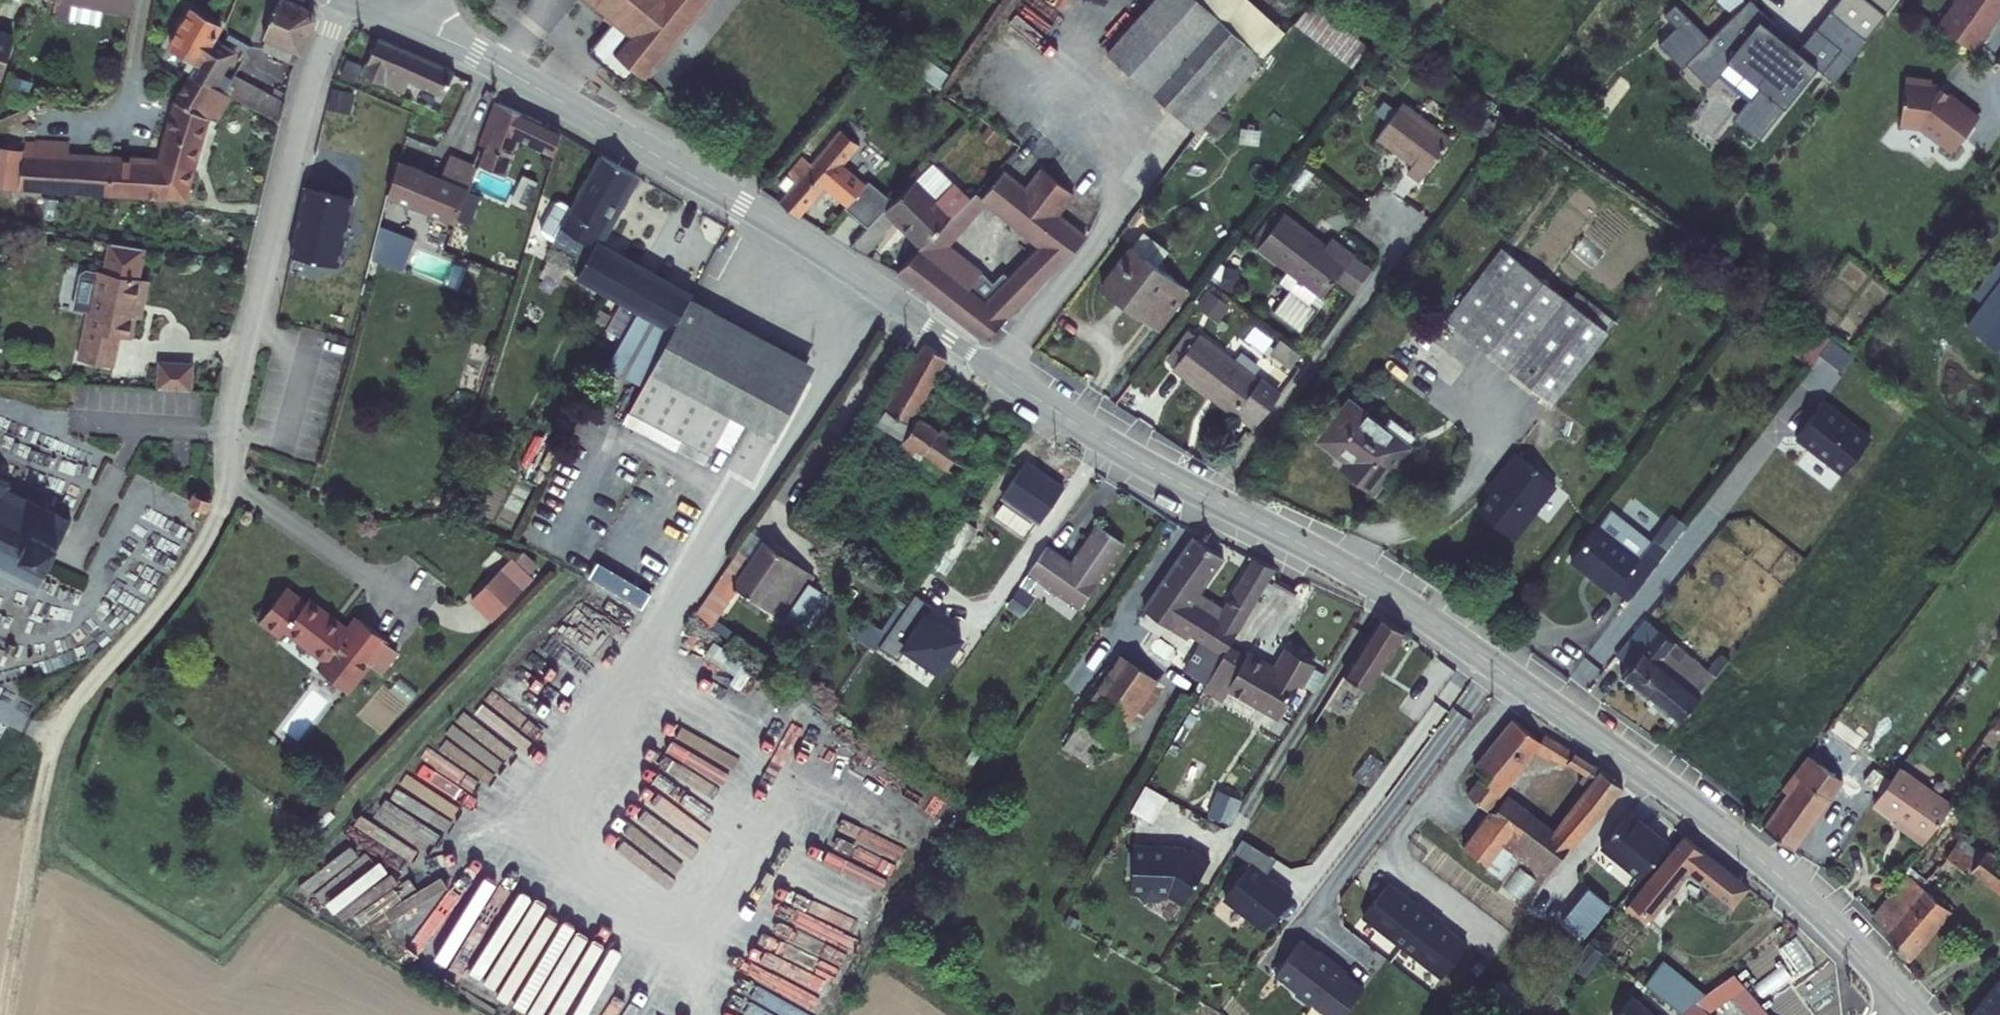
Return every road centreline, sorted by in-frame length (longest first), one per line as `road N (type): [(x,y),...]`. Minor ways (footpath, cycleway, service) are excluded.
road 1 (tertiary): [(396,19),(476,53),(743,204),(1098,438),(1412,609),(1741,844),(1904,1001)]
road 2 (track): [(234,467),(224,516),(152,624),(58,728),(13,1014)]
road 3 (residential): [(343,0),(310,81),(224,460)]
road 4 (residential): [(416,602),(224,460)]

